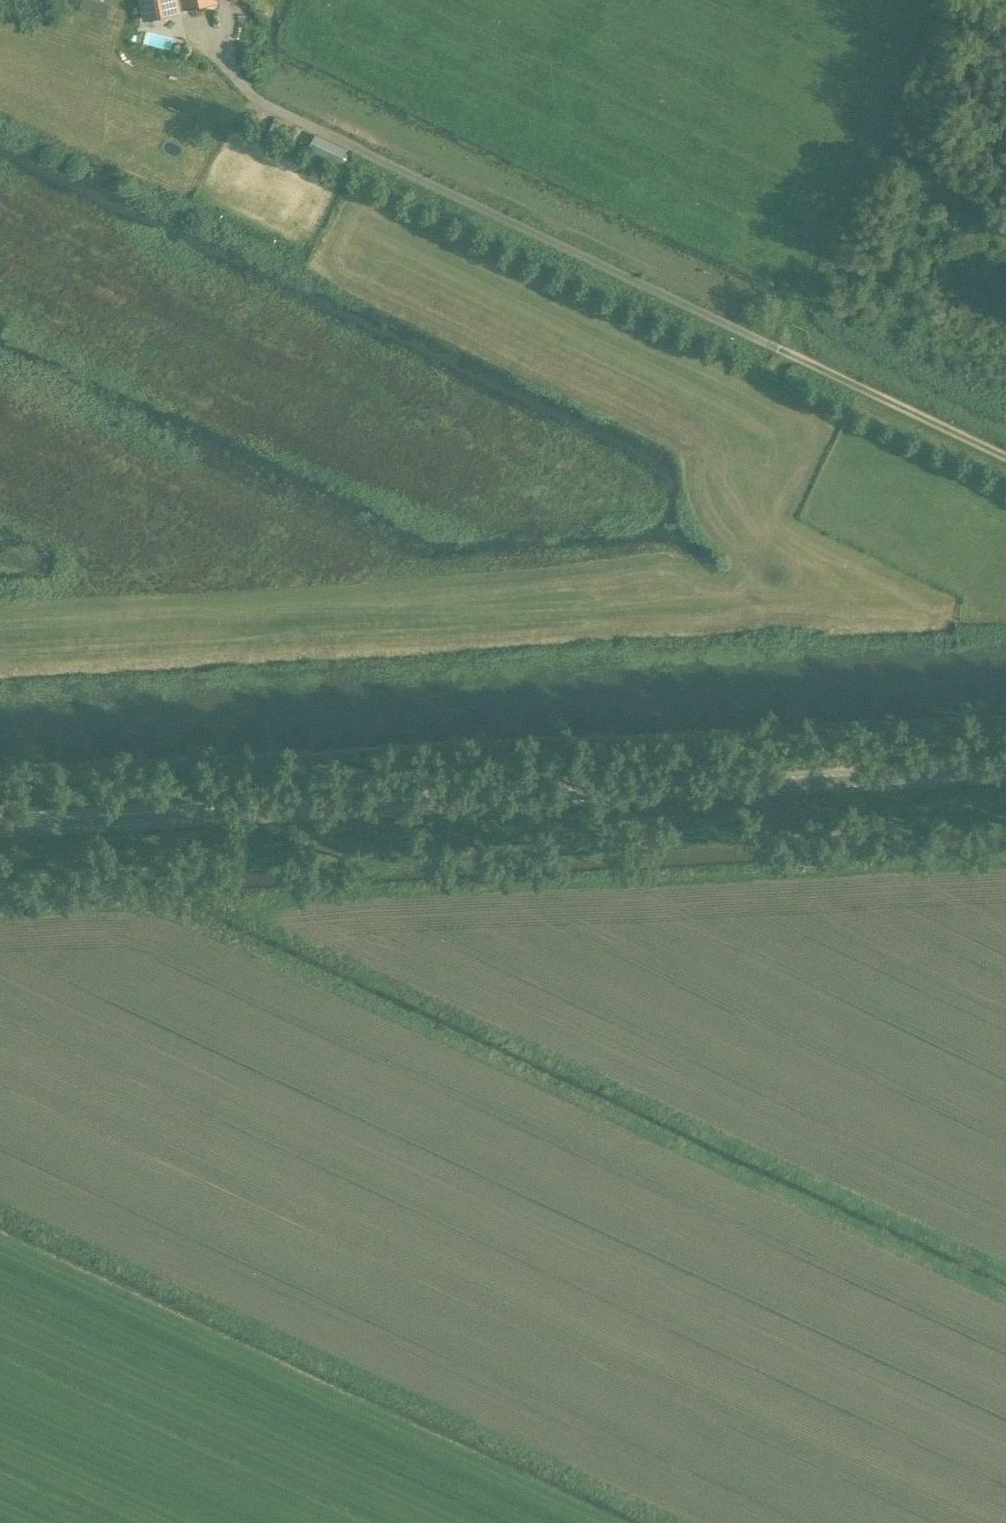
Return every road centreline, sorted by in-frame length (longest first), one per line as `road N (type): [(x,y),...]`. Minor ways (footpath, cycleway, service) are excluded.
road 1 (unclassified): [(0,823),(1005,764)]
road 2 (unclassified): [(1005,455),(206,65)]

